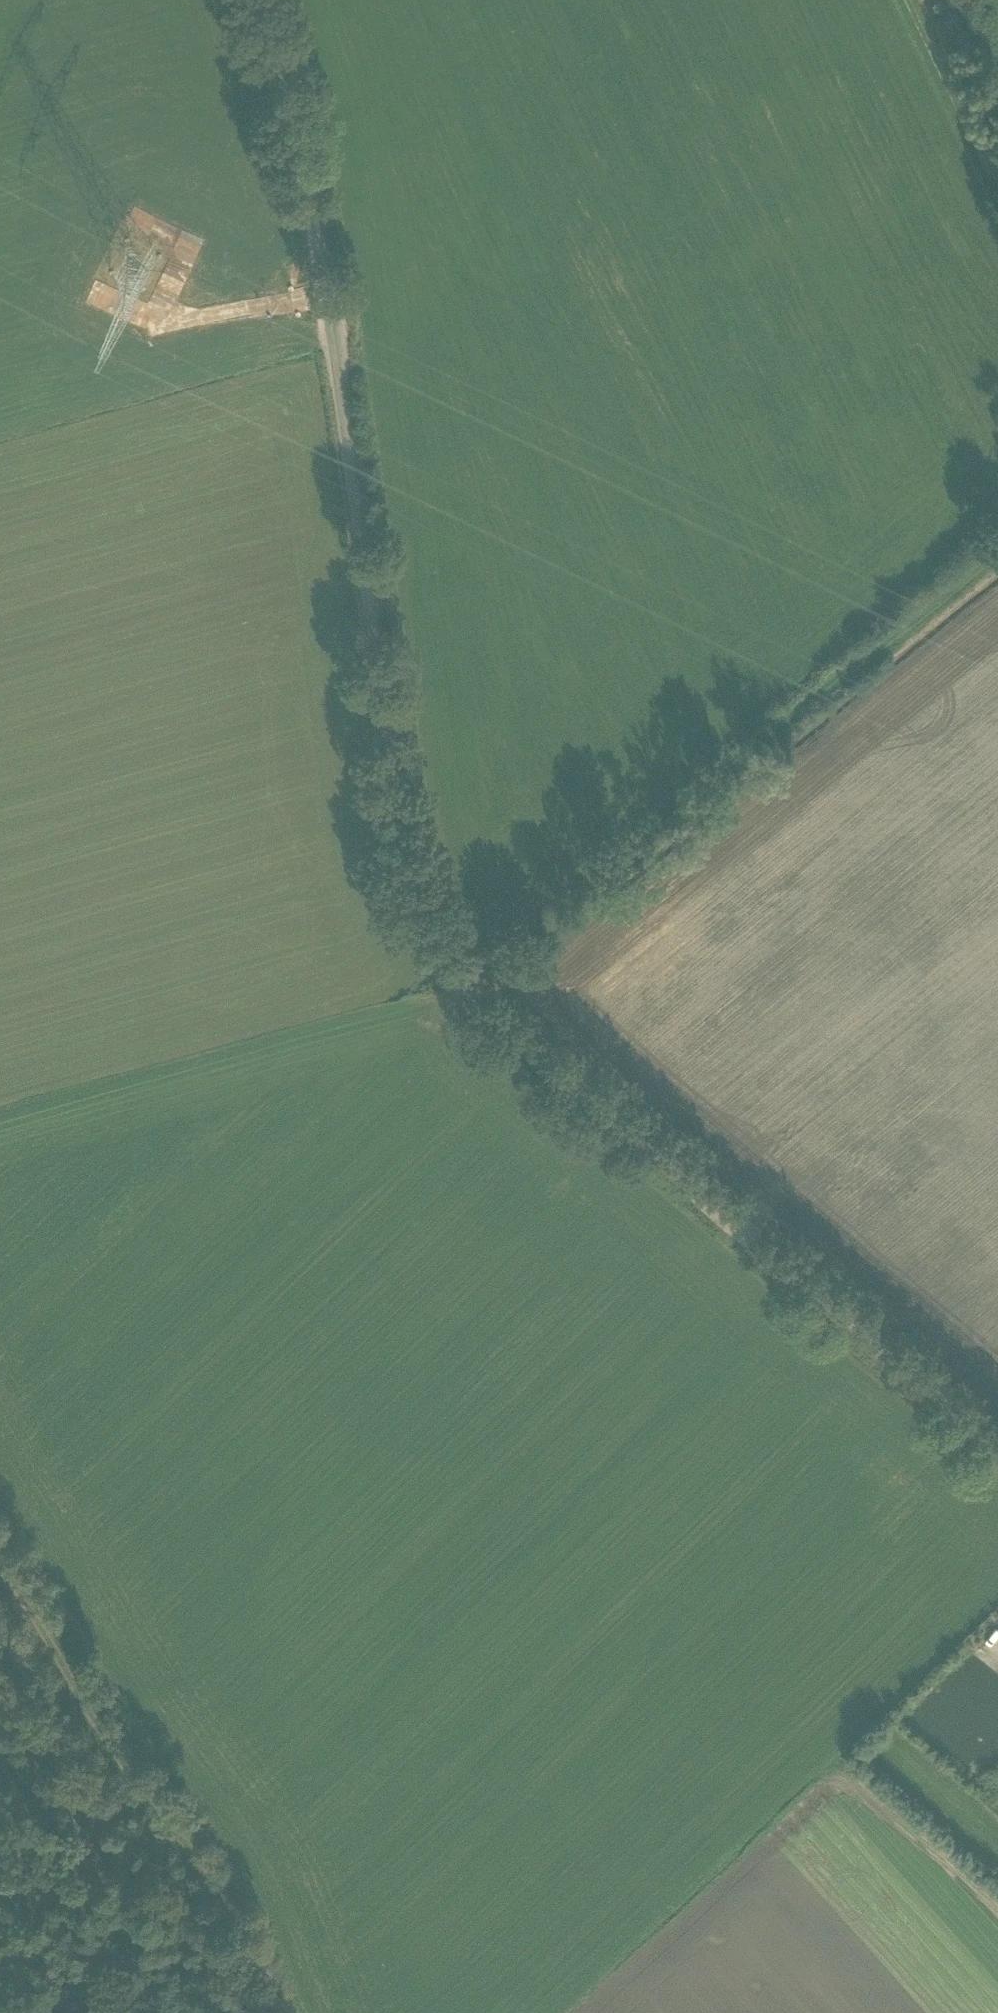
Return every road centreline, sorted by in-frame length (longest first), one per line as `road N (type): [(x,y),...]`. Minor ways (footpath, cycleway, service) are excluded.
road 1 (unclassified): [(997,1469),(505,1041),(457,992),(427,943),(315,187),(259,0)]
road 2 (track): [(457,992),(997,535)]
road 3 (track): [(0,1527),(284,2012)]

